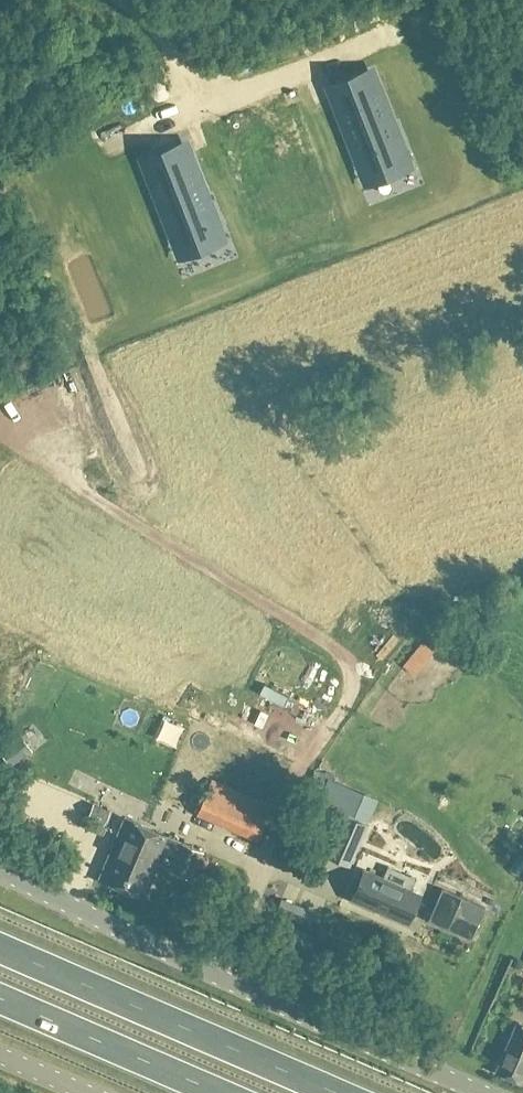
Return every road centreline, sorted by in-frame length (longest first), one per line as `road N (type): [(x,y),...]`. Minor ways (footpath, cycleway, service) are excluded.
road 1 (unclassified): [(494,1092),(0,870)]
road 2 (trunk): [(340,1092),(0,946)]
road 3 (trunk): [(0,998),(220,1092)]

